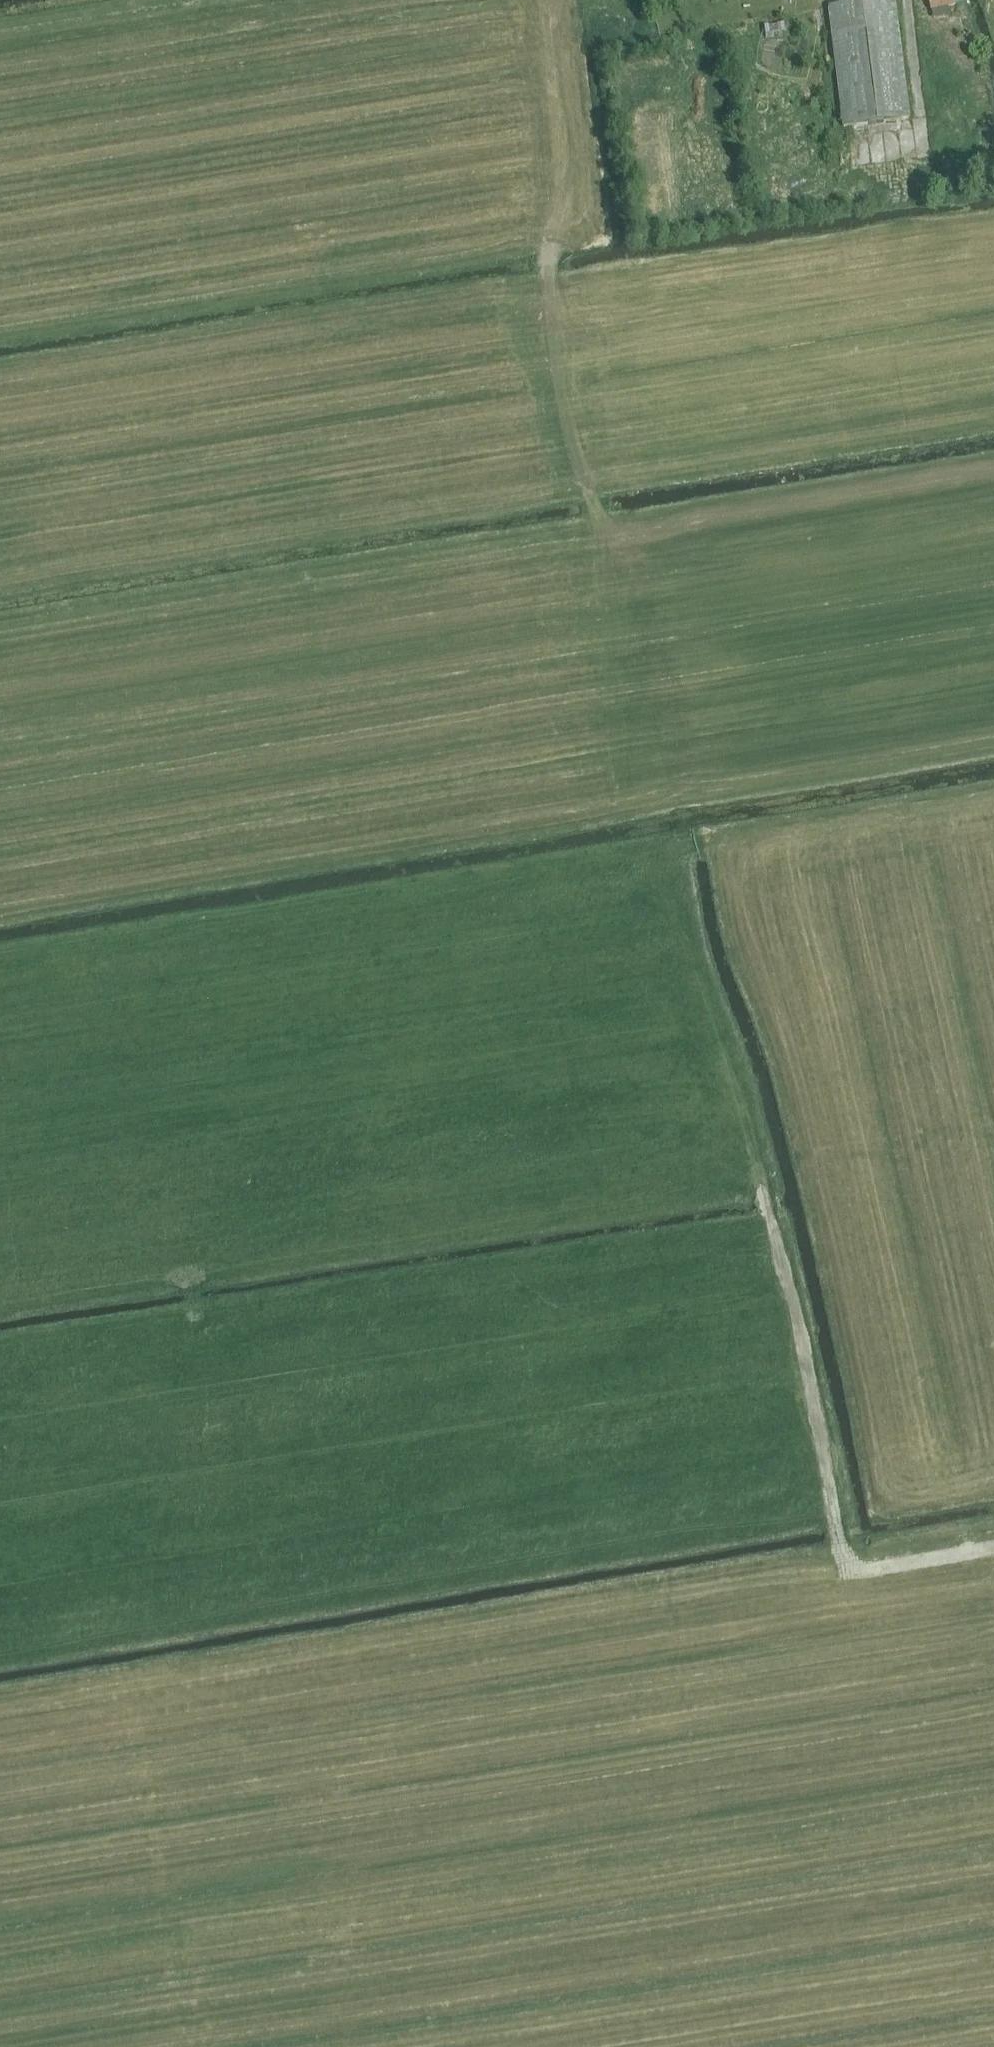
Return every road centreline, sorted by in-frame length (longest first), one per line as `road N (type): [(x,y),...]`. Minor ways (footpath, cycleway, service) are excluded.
road 1 (track): [(828,1486),(847,1574),(993,1548)]

